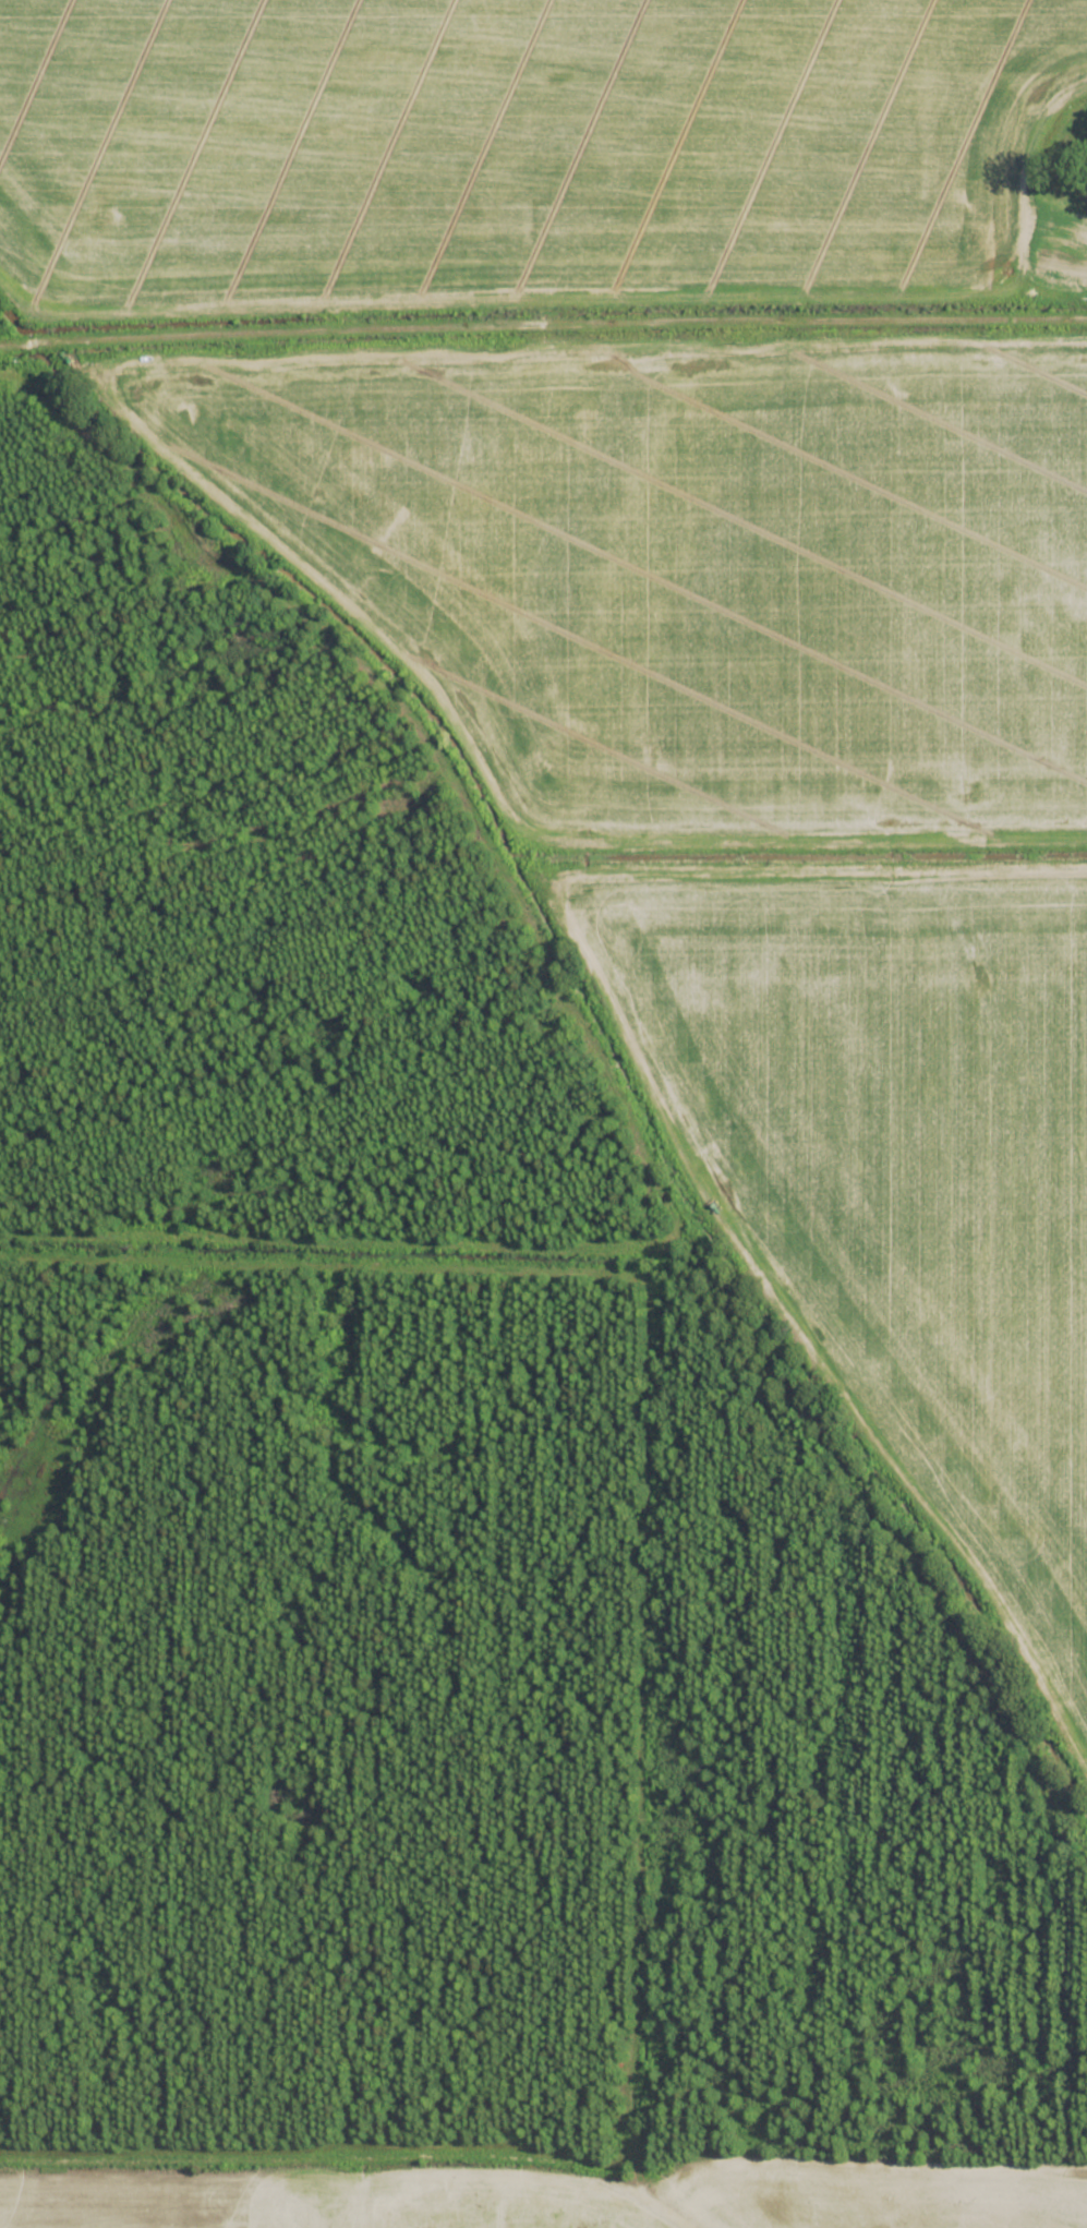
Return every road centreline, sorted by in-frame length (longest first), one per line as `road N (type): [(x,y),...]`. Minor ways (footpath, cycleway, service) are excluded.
road 1 (residential): [(0,345),(499,326),(1086,322)]
road 2 (residential): [(0,2154),(77,2169),(494,2165),(575,2171),(632,2193),(679,2227)]

